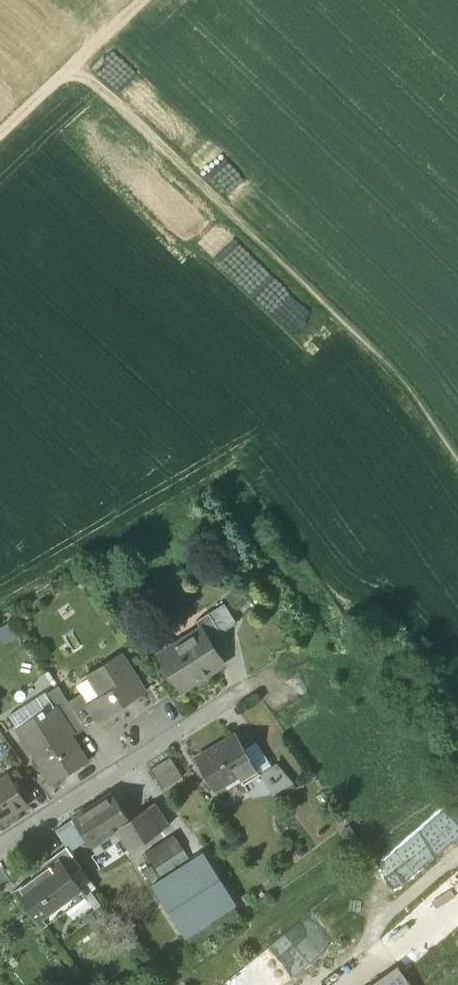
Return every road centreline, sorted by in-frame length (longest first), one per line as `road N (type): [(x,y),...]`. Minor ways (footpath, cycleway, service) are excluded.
road 1 (track): [(457,457),(401,376),(78,63),(0,135)]
road 2 (residential): [(0,844),(333,630)]

